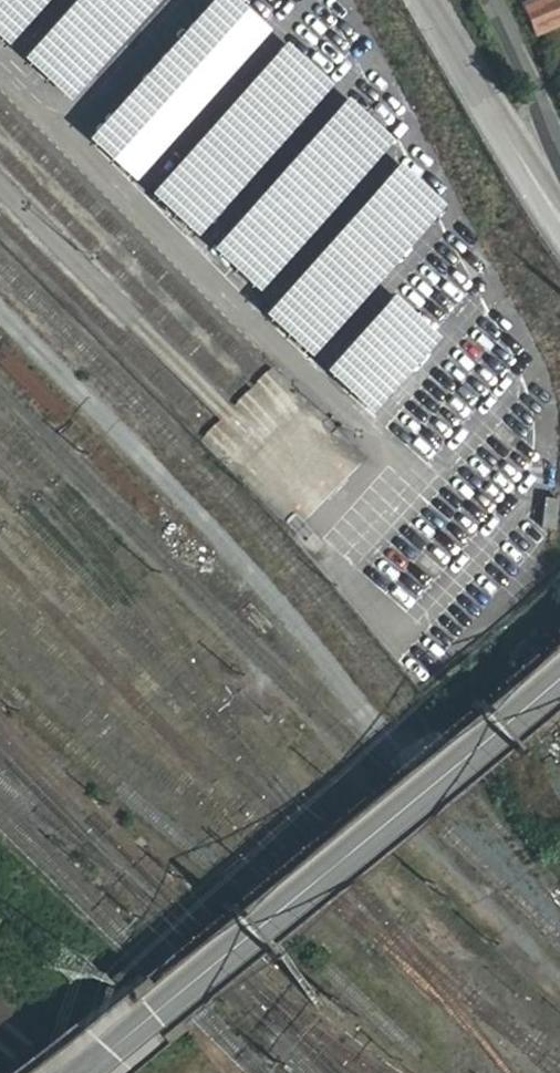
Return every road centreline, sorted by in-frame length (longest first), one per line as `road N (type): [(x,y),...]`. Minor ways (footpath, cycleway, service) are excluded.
road 1 (unclassified): [(559,652),(58,1072)]
road 2 (unclassified): [(559,147),(489,0)]

